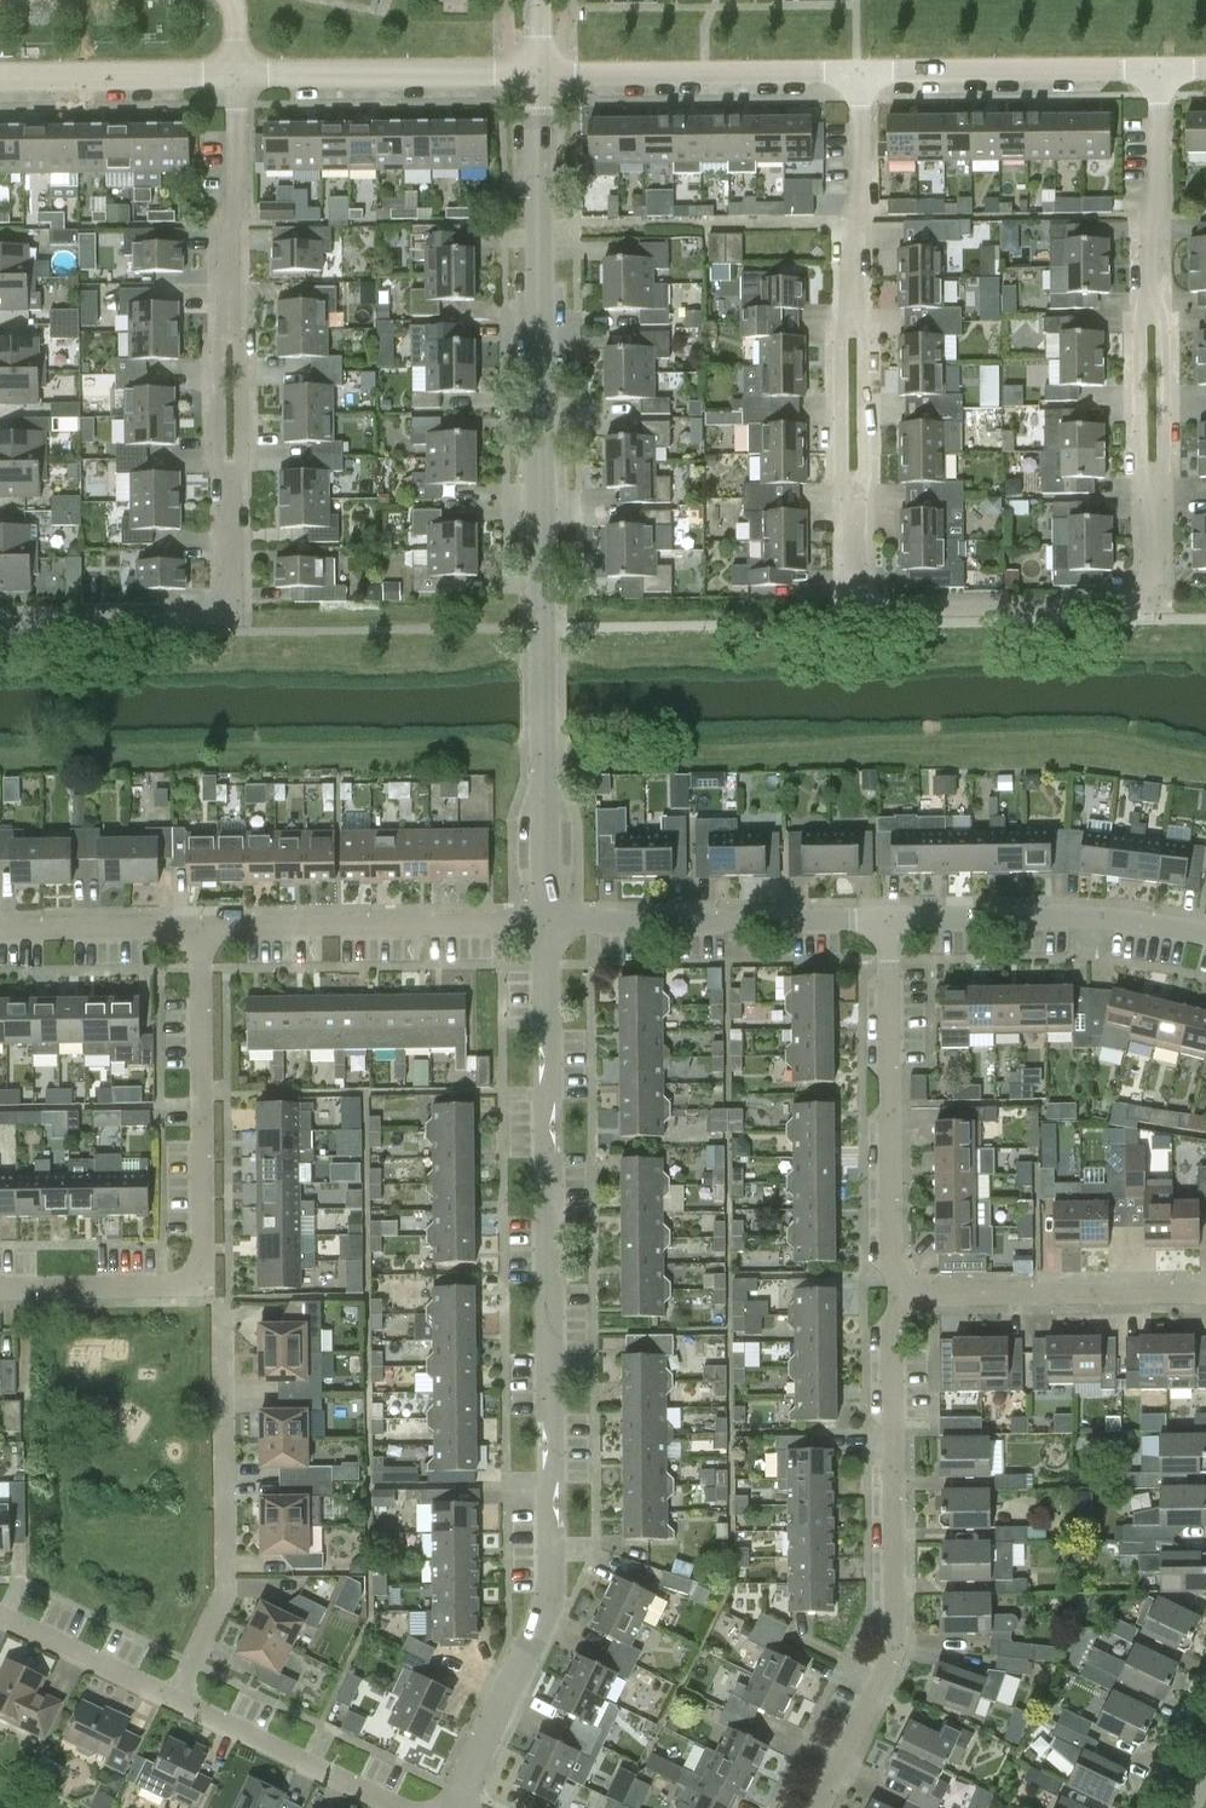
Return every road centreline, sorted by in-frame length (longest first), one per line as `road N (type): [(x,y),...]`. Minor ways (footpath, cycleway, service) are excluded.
road 1 (residential): [(461,1807),(541,1644),(554,1593),(548,923)]
road 2 (residential): [(0,1288),(182,1287),(201,1264),(201,926)]
road 3 (residential): [(537,77),(539,619)]
road 4 (residential): [(821,1807),(897,1646),(897,1290)]
road 5 (residential): [(1153,469),(1153,580),(1134,598),(865,607),(857,579),(858,481)]
road 6 (residential): [(180,1702),(230,1593),(229,1319)]
road 7 (residential): [(897,1290),(892,921)]
road 8 (residential): [(0,621),(232,618),(232,485)]
road 9 (residential): [(201,926),(548,923)]
road 10 (residential): [(548,923),(892,921)]
road 11 (residential): [(858,76),(537,77)]
road 12 (residential): [(892,921),(1131,921),(1205,941)]
road 13 (residential): [(1205,1289),(897,1290)]
road 14 (residential): [(548,923),(539,619)]
road 15 (residential): [(234,75),(537,77)]
road 16 (residential): [(1153,80),(858,76)]
road 17 (residential): [(858,328),(858,76)]
road 18 (residential): [(406,1807),(180,1702)]
road 19 (residential): [(233,322),(234,75)]
road 20 (residential): [(0,75),(234,75)]
road 21 (residential): [(1153,80),(1152,307)]
road 22 (residential): [(0,928),(201,926)]
road 23 (residential): [(180,1702),(0,1615)]
road 24 (residential): [(232,485),(219,459),(219,344),(233,322)]
road 25 (residential): [(1153,469),(1166,450),(1165,328),(1152,307)]
road 26 (residential): [(232,485),(244,452),(243,343),(233,322)]
road 27 (residential): [(1152,307),(1142,327),(1142,447),(1153,469)]
road 28 (residential): [(858,481),(844,465),(844,343),(858,328)]
road 29 (residential): [(858,481),(866,461),(865,342),(858,328)]

